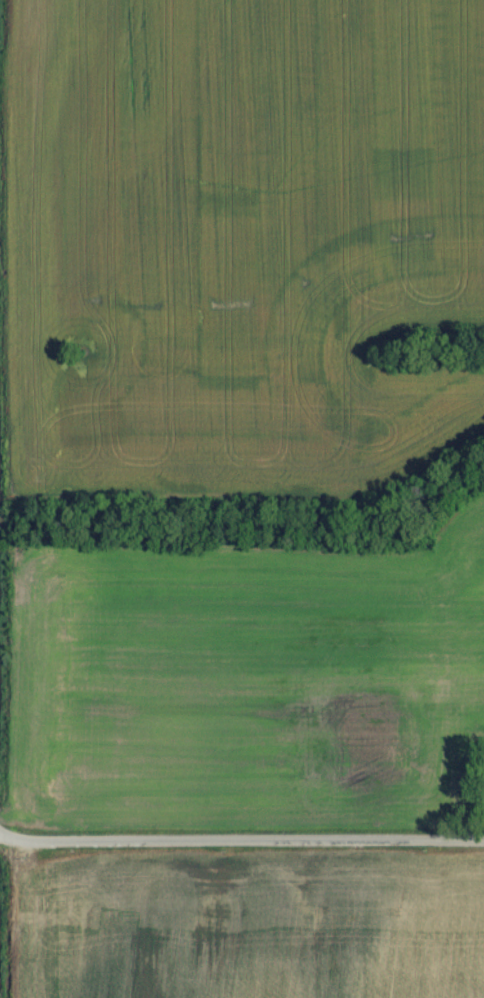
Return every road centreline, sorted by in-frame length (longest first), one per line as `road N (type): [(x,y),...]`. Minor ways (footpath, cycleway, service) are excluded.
road 1 (residential): [(483,848),(16,844)]

